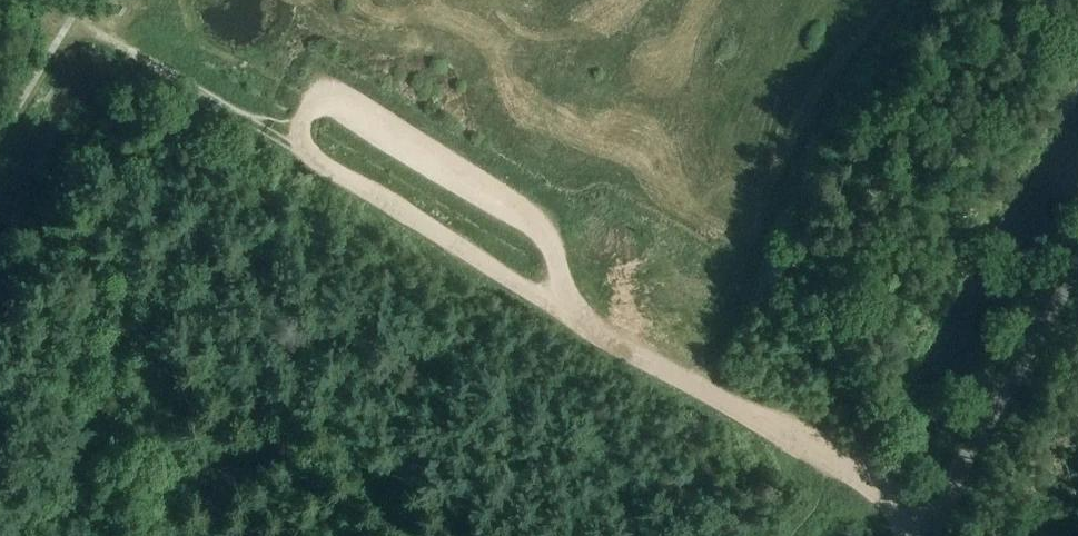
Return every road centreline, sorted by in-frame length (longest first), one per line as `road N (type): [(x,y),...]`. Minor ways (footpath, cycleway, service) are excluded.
road 1 (track): [(922,517),(843,464),(633,354),(291,142),(314,106),(334,103),(545,234),(551,248)]
road 2 (unclassified): [(1077,250),(911,535)]
road 3 (track): [(0,321),(148,59)]
road 4 (track): [(291,142),(148,59)]

